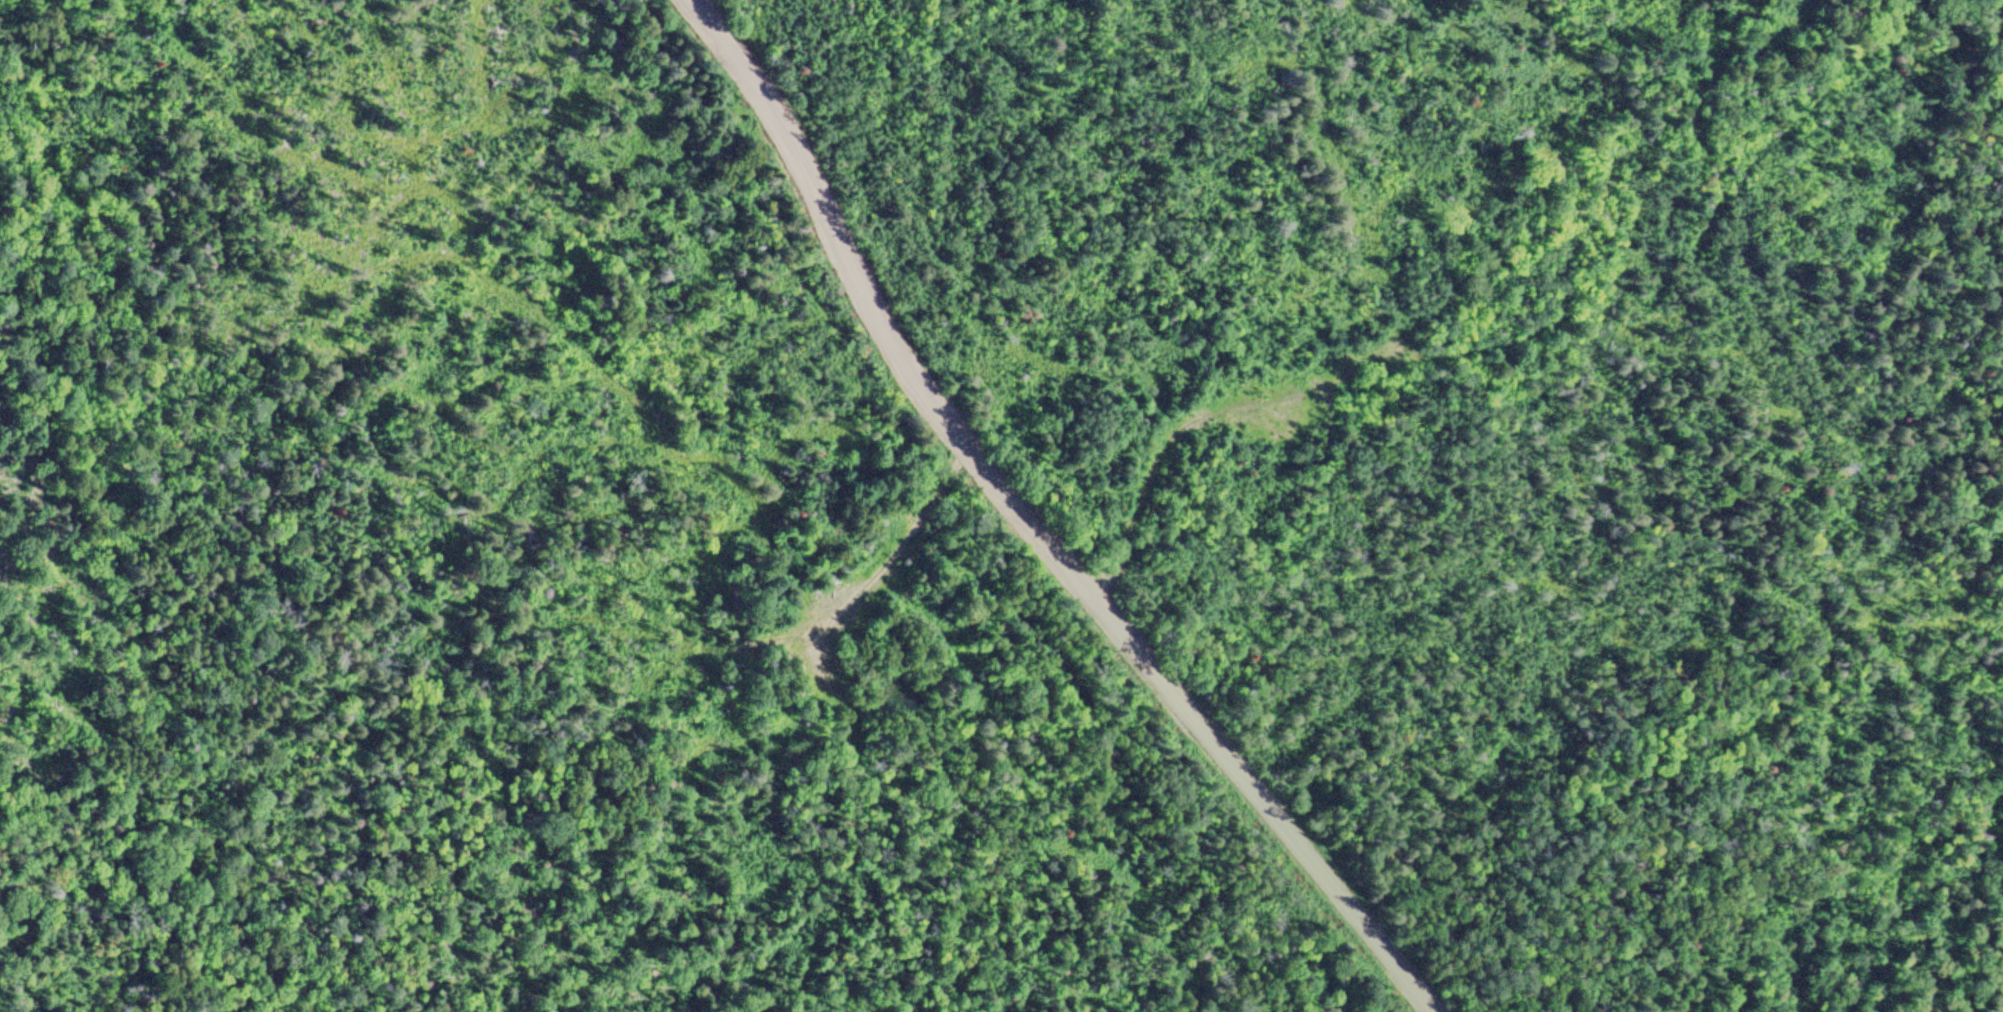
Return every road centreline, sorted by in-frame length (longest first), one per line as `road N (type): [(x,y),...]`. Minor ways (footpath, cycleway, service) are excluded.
road 1 (residential): [(1437,1011),(936,414),(880,328),(769,111),(685,0)]

